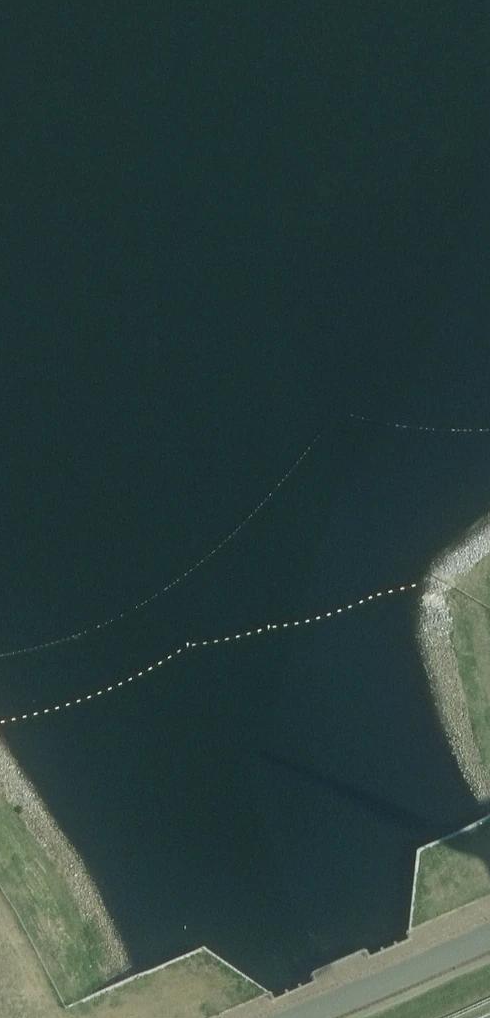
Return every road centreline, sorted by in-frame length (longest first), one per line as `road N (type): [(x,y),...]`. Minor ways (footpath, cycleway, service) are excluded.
road 1 (unclassified): [(294,1017),(489,936)]

